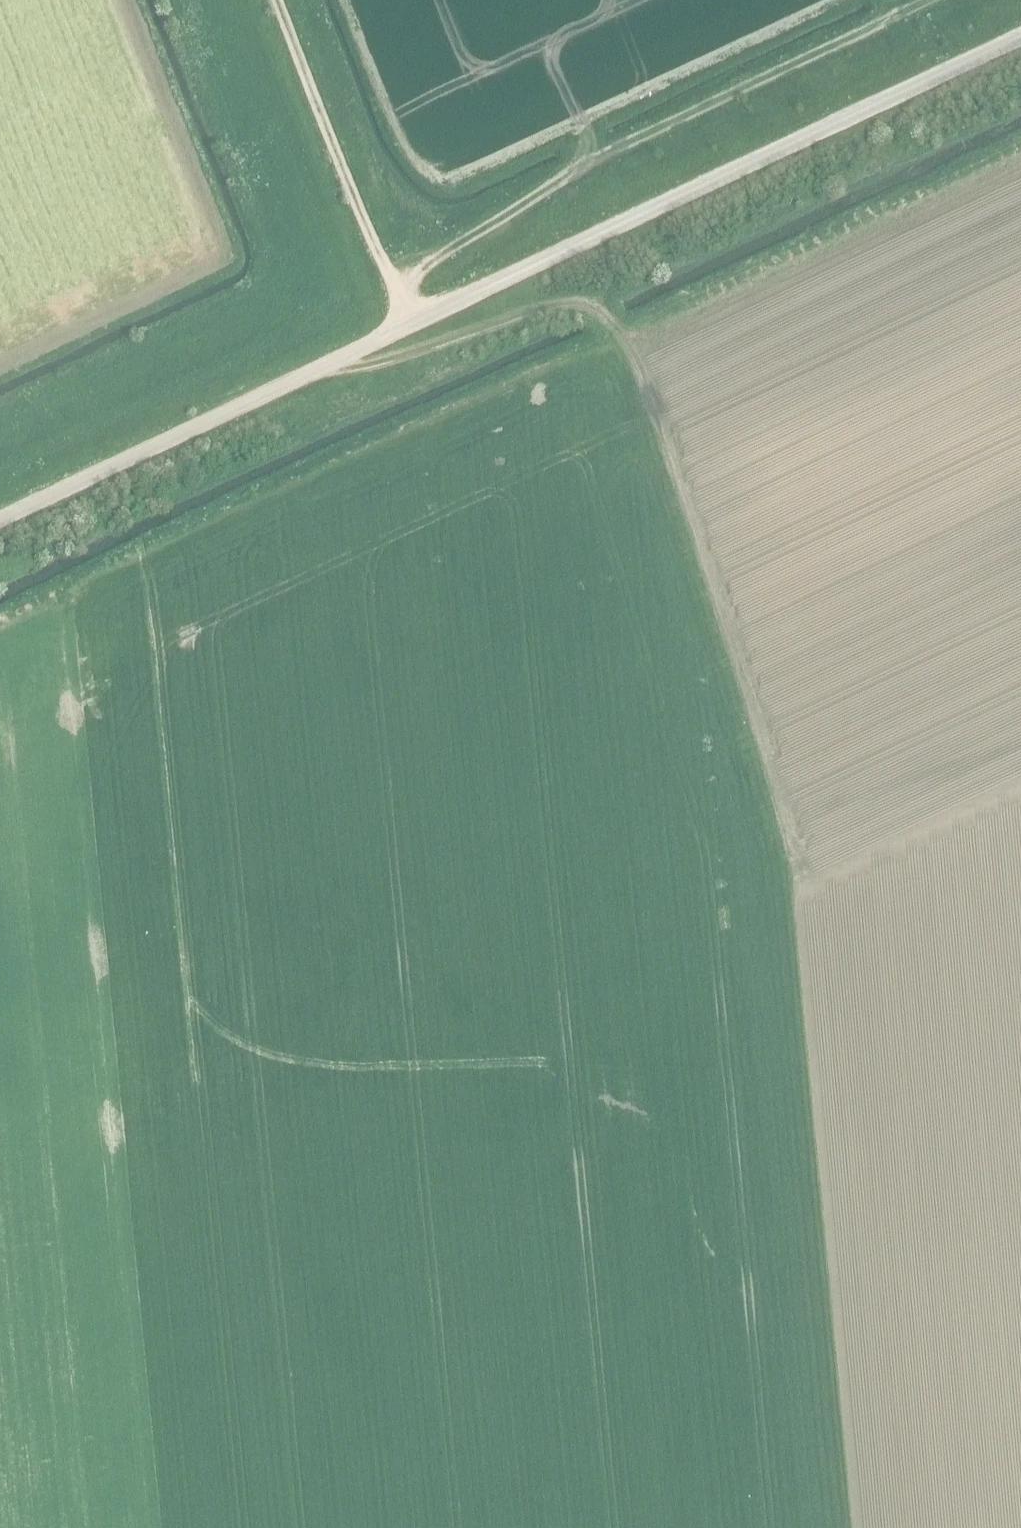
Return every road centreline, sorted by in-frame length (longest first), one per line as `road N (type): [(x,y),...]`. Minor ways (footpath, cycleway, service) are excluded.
road 1 (unclassified): [(0,519),(1020,36)]
road 2 (track): [(409,325),(275,0)]

